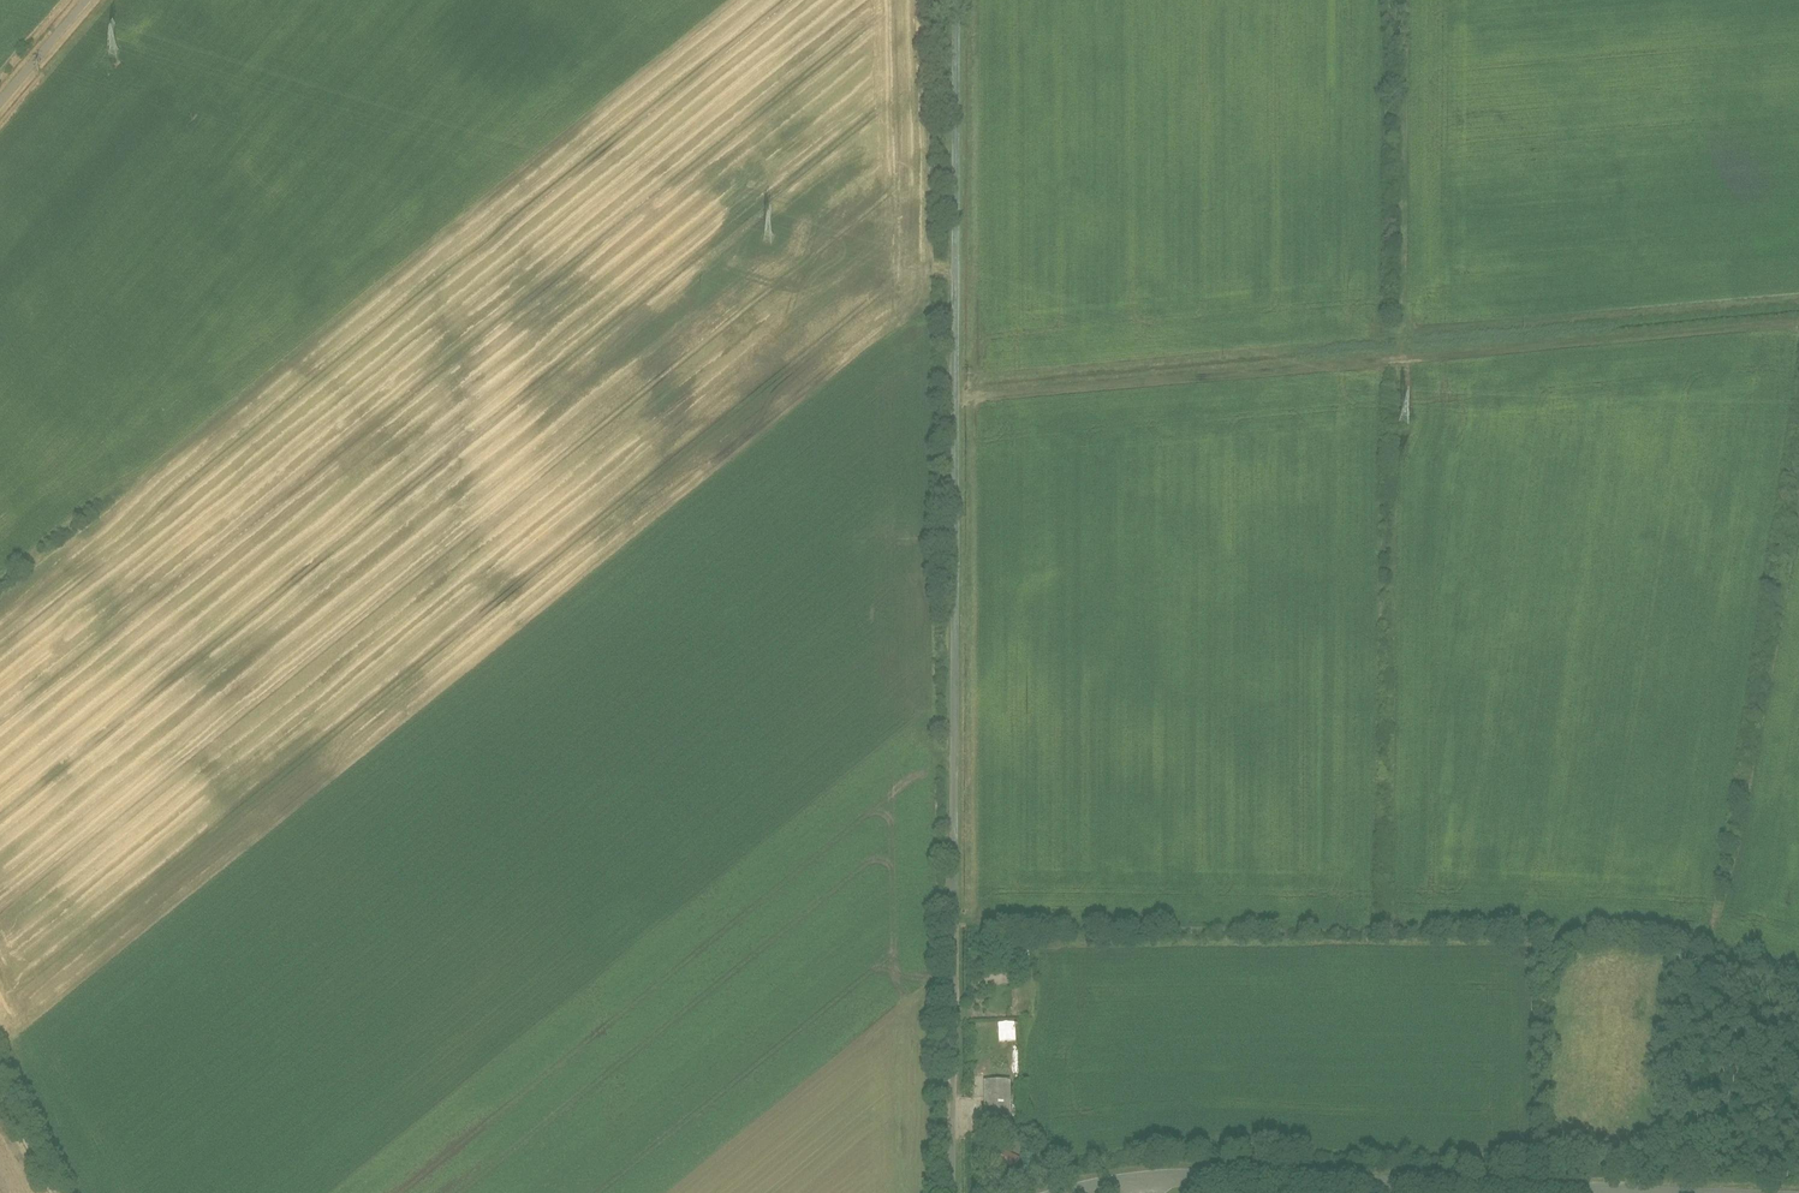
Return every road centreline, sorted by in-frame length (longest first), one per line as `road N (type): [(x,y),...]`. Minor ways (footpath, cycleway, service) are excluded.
road 1 (unclassified): [(947,0),(943,1192)]
road 2 (unclassified): [(1597,1192),(1226,1178),(1121,1181),(1063,1192)]
road 3 (unclassified): [(0,103),(88,0)]

